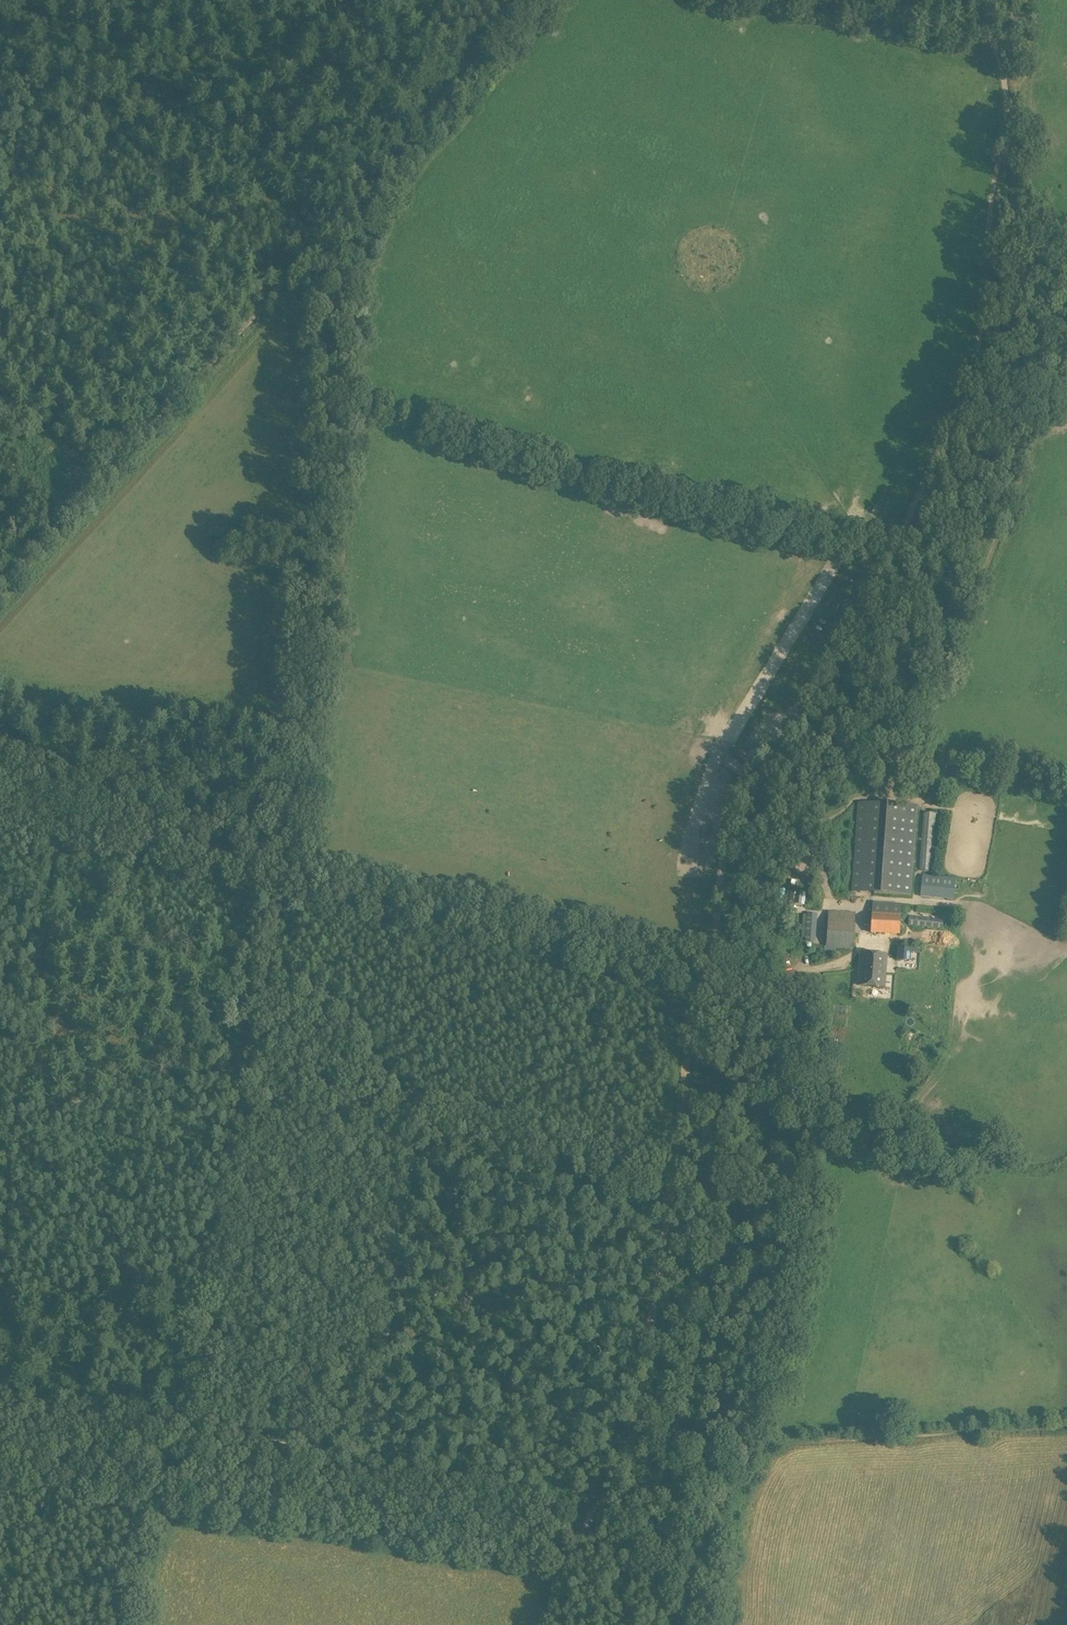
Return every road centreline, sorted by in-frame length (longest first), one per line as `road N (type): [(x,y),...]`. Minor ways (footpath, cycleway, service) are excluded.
road 1 (track): [(974,0),(1006,102),(978,343),(963,396),(889,555),(751,776),(727,832),(712,970),(686,1061),(626,1459)]
road 2 (track): [(713,955),(270,860)]
road 3 (track): [(751,776),(770,789),(829,902),(860,908),(863,938),(845,959),(782,982),(709,980)]
road 4 (track): [(71,817),(270,860)]
road 5 (track): [(154,0),(150,68),(212,136)]
road 6 (track): [(947,431),(1066,395)]

